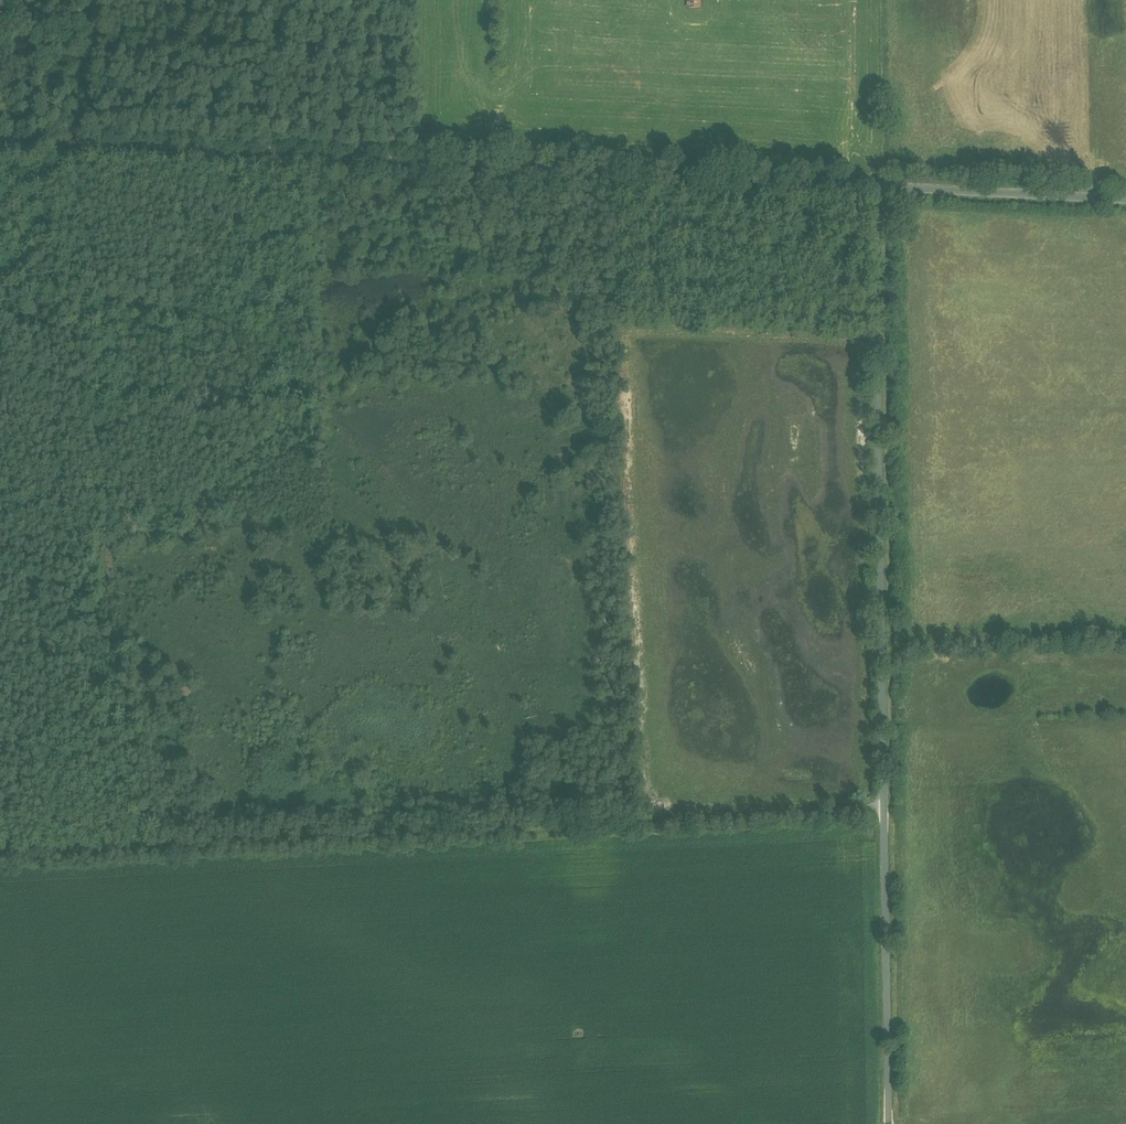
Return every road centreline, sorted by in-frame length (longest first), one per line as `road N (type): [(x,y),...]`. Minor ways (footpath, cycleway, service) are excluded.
road 1 (unclassified): [(877,189),(887,1123)]
road 2 (track): [(0,859),(882,808)]
road 3 (unclassified): [(877,189),(0,145)]
road 4 (unclassified): [(1125,200),(877,189)]
road 5 (track): [(81,149),(97,0)]

